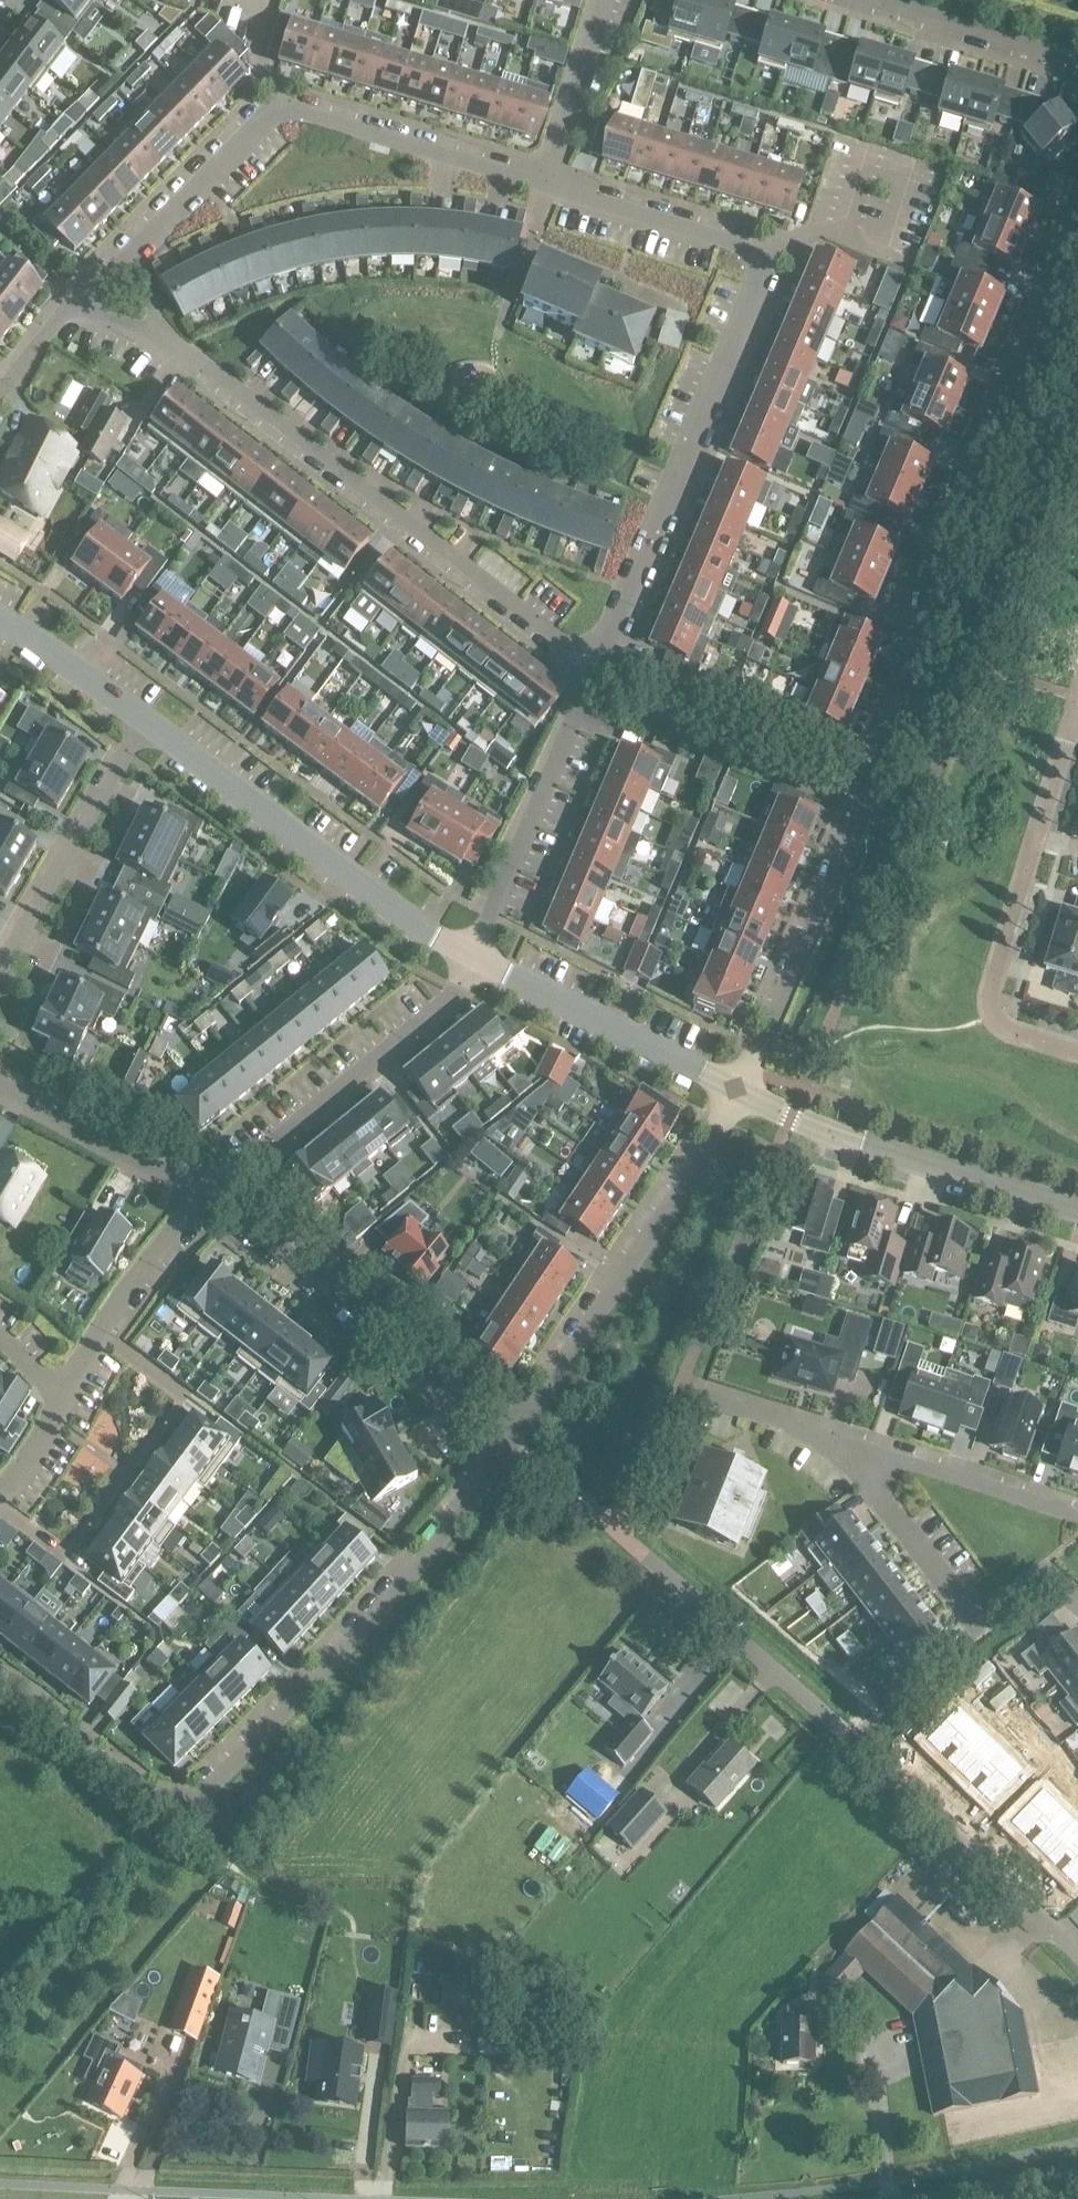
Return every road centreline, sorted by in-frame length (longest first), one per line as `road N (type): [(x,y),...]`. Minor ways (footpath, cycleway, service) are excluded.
road 1 (residential): [(1077,222),(740,1091)]
road 2 (residential): [(0,1675),(176,1814),(514,1438)]
road 3 (residential): [(547,185),(746,245),(758,260),(595,666)]
road 4 (residential): [(1077,1952),(963,1837),(624,1534)]
road 5 (residential): [(167,339),(595,666)]
road 6 (residential): [(123,264),(280,105),(547,185)]
road 7 (residential): [(1077,1053),(1002,1027),(991,1000),(1077,704)]
road 8 (residential): [(514,1438),(740,1091)]
road 9 (residential): [(145,720),(391,908),(474,957)]
road 10 (residential): [(514,1438),(360,1302),(207,1195)]
road 11 (residential): [(103,1333),(185,1392),(63,1556),(0,1508)]
road 12 (residential): [(207,1195),(460,990),(474,957)]
road 13 (residential): [(740,1091),(867,1144),(1077,1207)]
road 14 (residential): [(1077,1598),(1050,1574),(984,1631),(846,1443)]
road 15 (residential): [(595,666),(474,957)]
road 16 (residential): [(474,957),(740,1091)]
road 17 (residential): [(145,720),(0,969)]
road 18 (residential): [(1077,1512),(846,1443)]
road 19 (residential): [(207,1195),(0,1084)]
road 20 (residential): [(869,0),(1077,67)]
road 21 (residential): [(547,185),(601,0)]
road 22 (residential): [(0,620),(145,720)]
road 23 (residential): [(846,1443),(681,1383)]
road 24 (residential): [(103,1333),(207,1195)]
road 25 (residential): [(0,395),(59,321),(82,304)]
road 26 (primary): [(959,2198),(1077,2176)]

